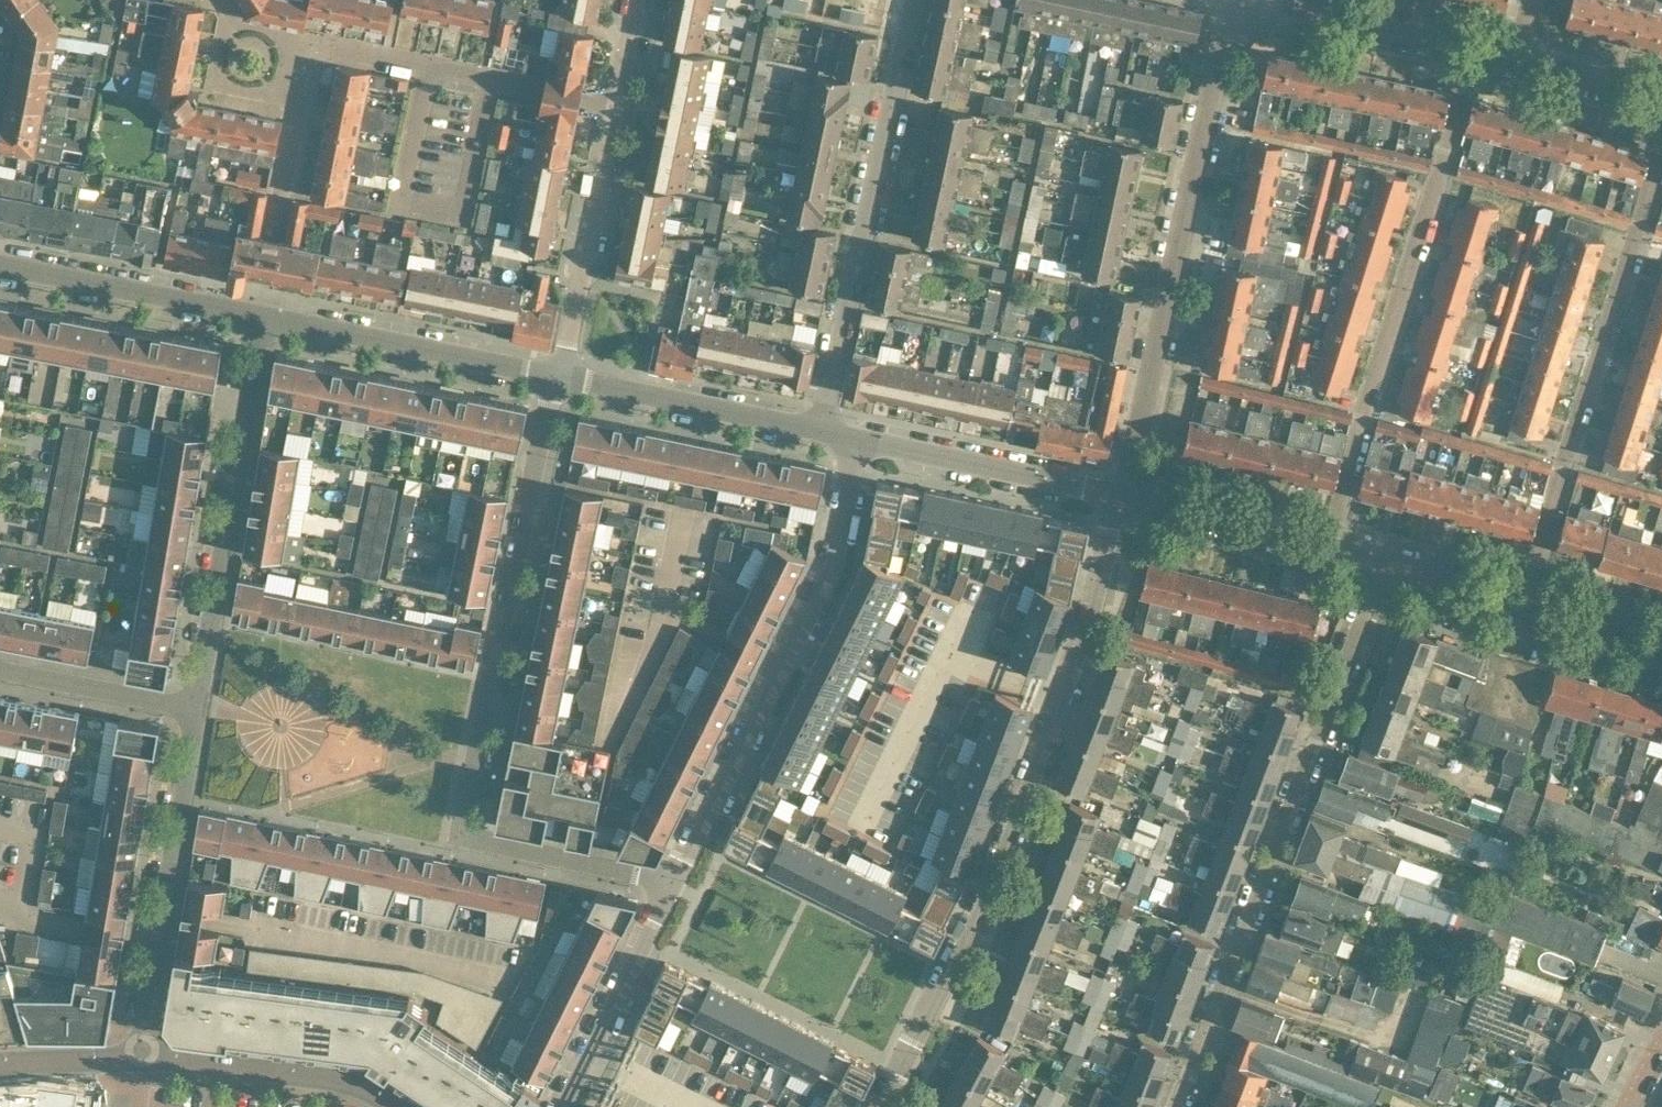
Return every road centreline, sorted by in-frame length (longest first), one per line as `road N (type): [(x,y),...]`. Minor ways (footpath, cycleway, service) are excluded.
road 1 (residential): [(664,875),(459,833),(557,376)]
road 2 (residential): [(896,1106),(962,971),(1125,498)]
road 3 (residential): [(1387,567),(1174,1106)]
road 4 (residential): [(1330,549),(1472,47)]
road 5 (residential): [(1125,498),(1230,0)]
road 6 (residential): [(664,875),(829,572),(855,442)]
road 7 (residential): [(1526,607),(1661,149)]
road 8 (residential): [(821,428),(907,0)]
road 9 (residential): [(198,706),(261,315)]
road 10 (residential): [(557,376),(635,0)]
road 11 (residential): [(139,1054),(198,706)]
road 12 (residential): [(557,376),(261,315)]
road 13 (residential): [(1125,498),(855,442)]
road 14 (residential): [(821,428),(557,376)]
road 15 (residential): [(261,315),(0,264)]
road 16 (residential): [(395,1106),(347,1080),(139,1054)]
road 17 (residential): [(556,1106),(664,875)]
road 18 (residential): [(1330,549),(1125,498)]
road 19 (residential): [(1472,47),(1268,0)]
road 20 (residential): [(198,706),(0,669)]
road 21 (residential): [(1661,99),(1514,58)]
road 22 (residential): [(1526,607),(1387,567)]
road 23 (residential): [(1661,646),(1526,607)]
road 24 (residential): [(0,1059),(139,1054)]

